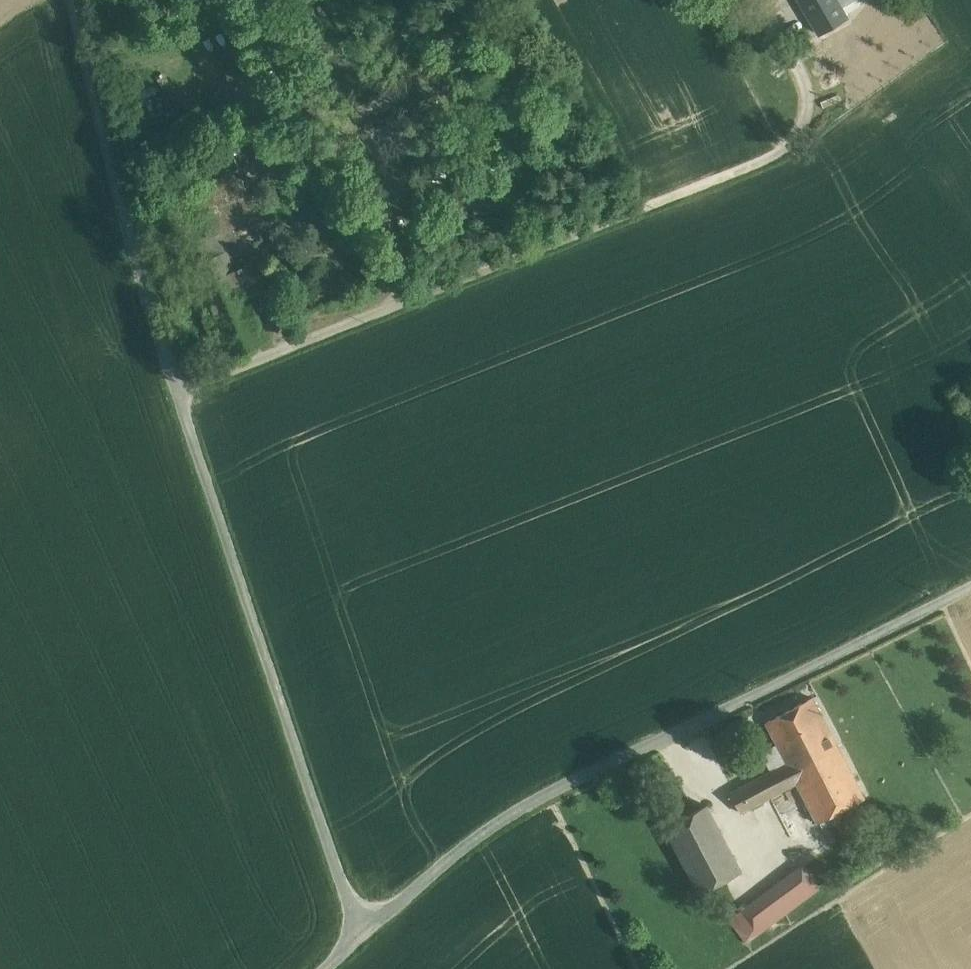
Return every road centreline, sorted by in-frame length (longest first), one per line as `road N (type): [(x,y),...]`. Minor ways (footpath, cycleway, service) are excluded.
road 1 (unclassified): [(73,0),(124,223),(363,936)]
road 2 (unclassified): [(363,936),(468,841),(554,790),(970,583)]

